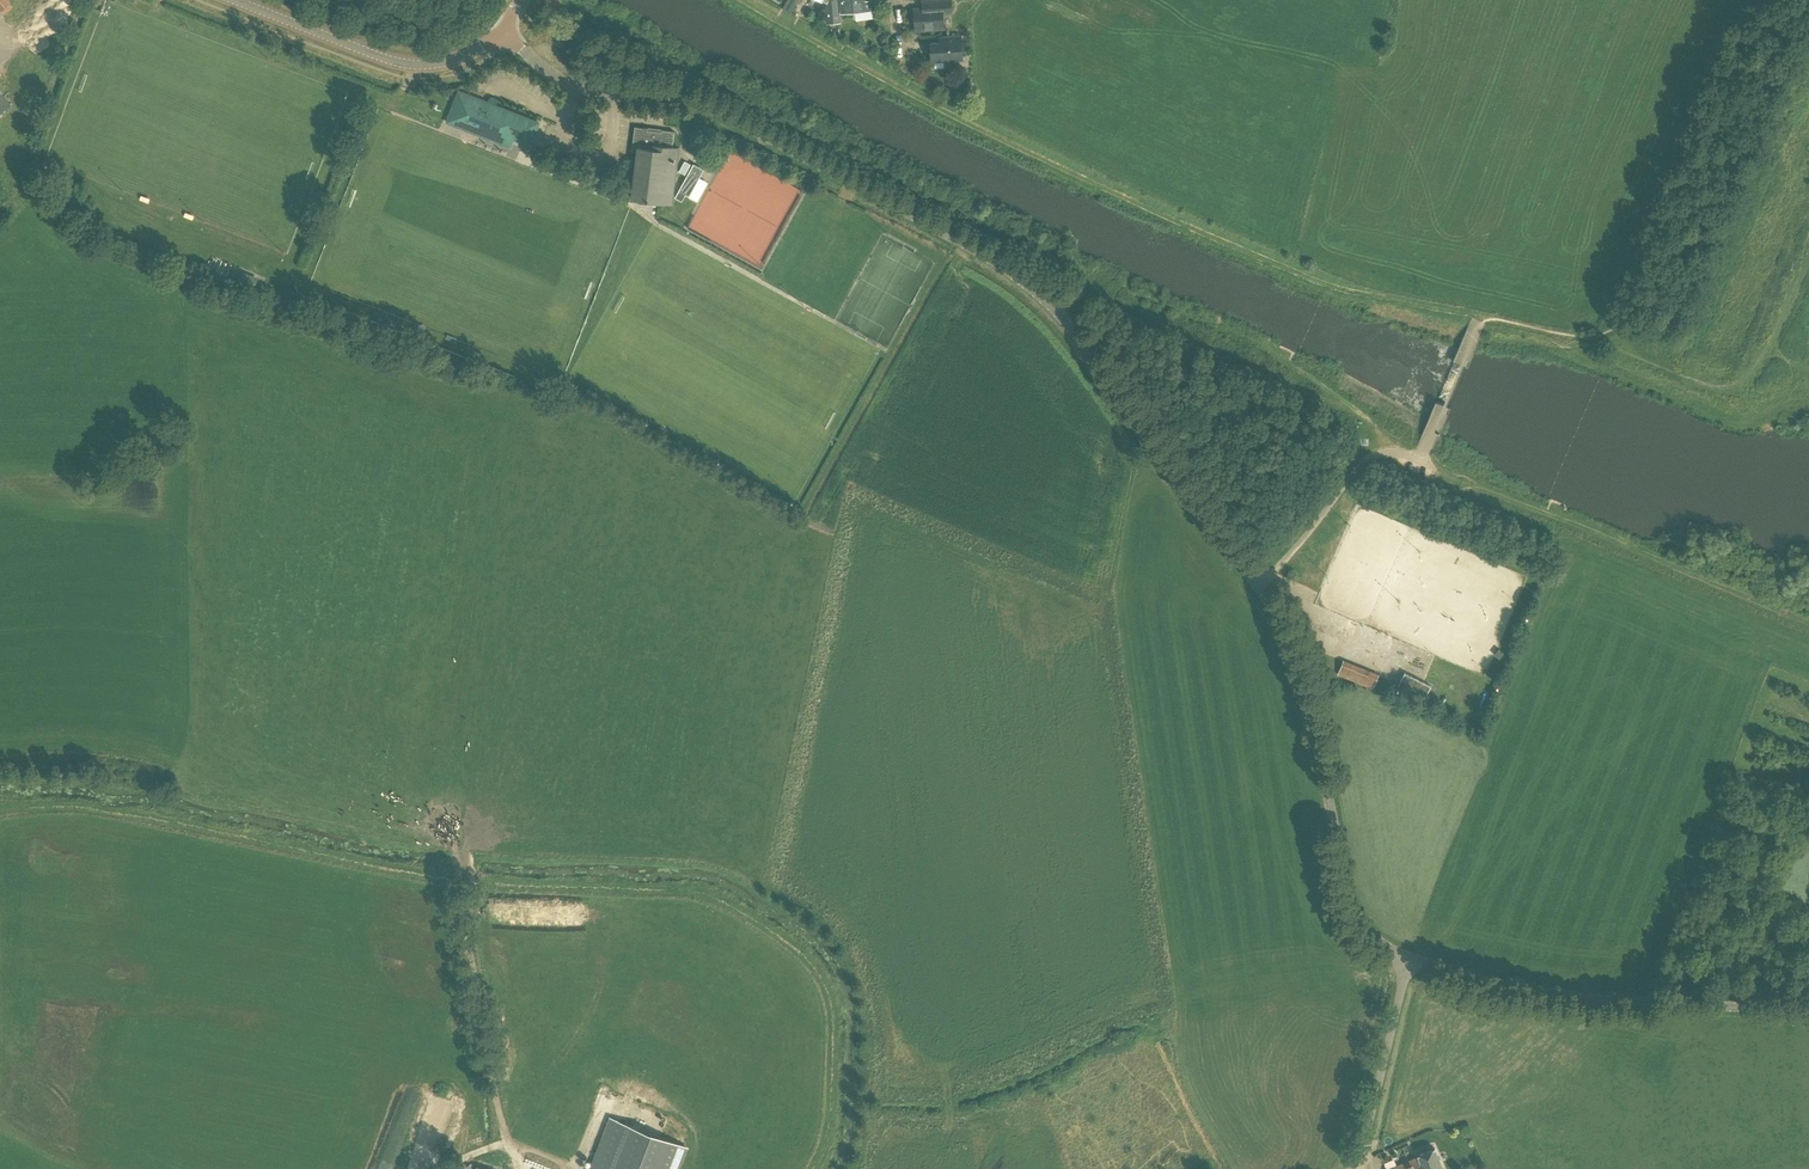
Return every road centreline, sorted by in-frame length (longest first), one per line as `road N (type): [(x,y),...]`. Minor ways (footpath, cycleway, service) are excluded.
road 1 (unclassified): [(1257,586),(1075,333),(1009,270),(755,131),(667,94)]
road 2 (unclassified): [(1409,957),(1376,939),(1353,909),(1296,666),(1257,586)]
road 3 (track): [(1056,312),(1089,272),(1314,376),(1353,404),(1387,454)]
road 4 (unclassified): [(1808,1010),(1576,999),(1409,957)]
road 5 (secondary): [(235,0),(414,65),(459,59),(504,31)]
road 6 (unclassified): [(1257,586),(1368,460),(1420,457)]
road 7 (unclassified): [(1352,1168),(1409,957)]
road 8 (residential): [(667,94),(578,87),(551,75),(504,31)]

